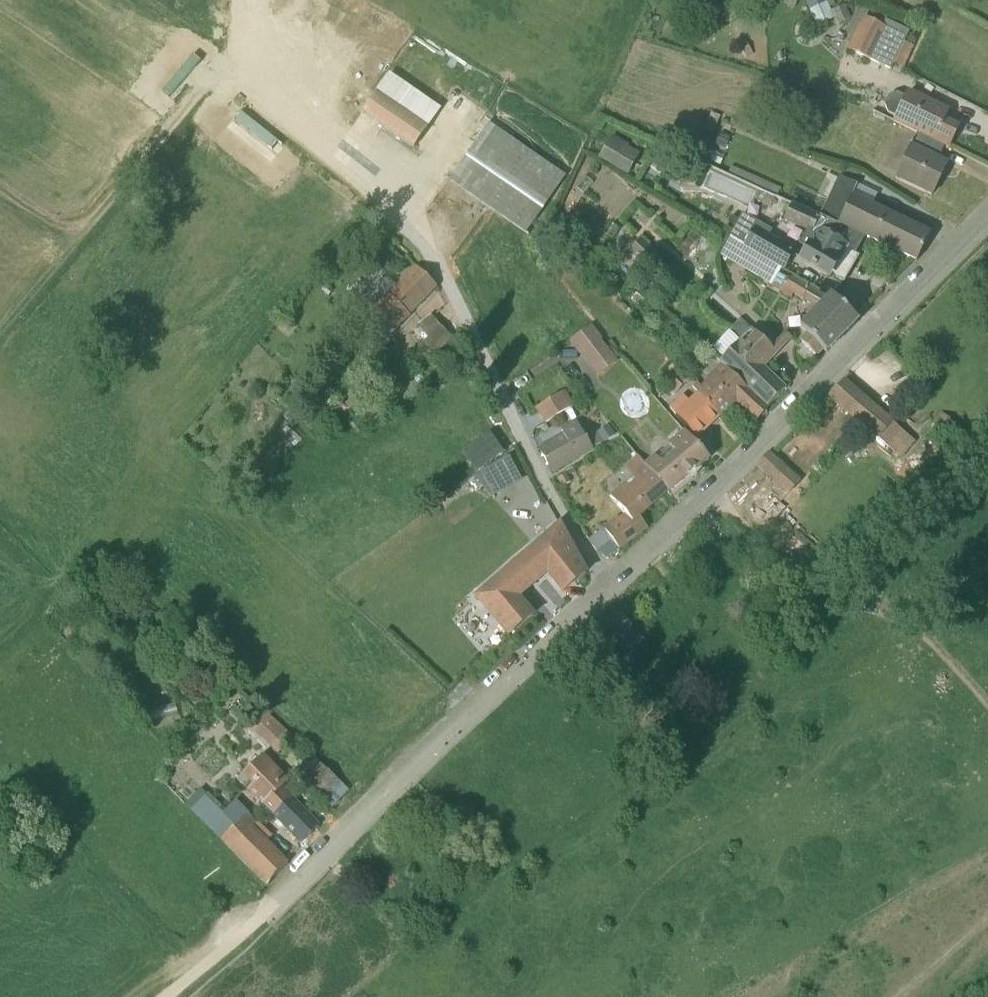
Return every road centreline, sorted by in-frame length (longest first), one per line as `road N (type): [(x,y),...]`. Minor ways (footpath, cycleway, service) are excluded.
road 1 (track): [(386,214),(224,84),(200,96),(0,332)]
road 2 (residential): [(609,589),(987,217)]
road 3 (residential): [(267,916),(609,589)]
road 4 (unclassified): [(609,589),(559,515),(422,240),(386,214)]
road 5 (track): [(707,497),(820,579),(902,618),(987,710)]
road 6 (unclassified): [(267,916),(170,996)]

